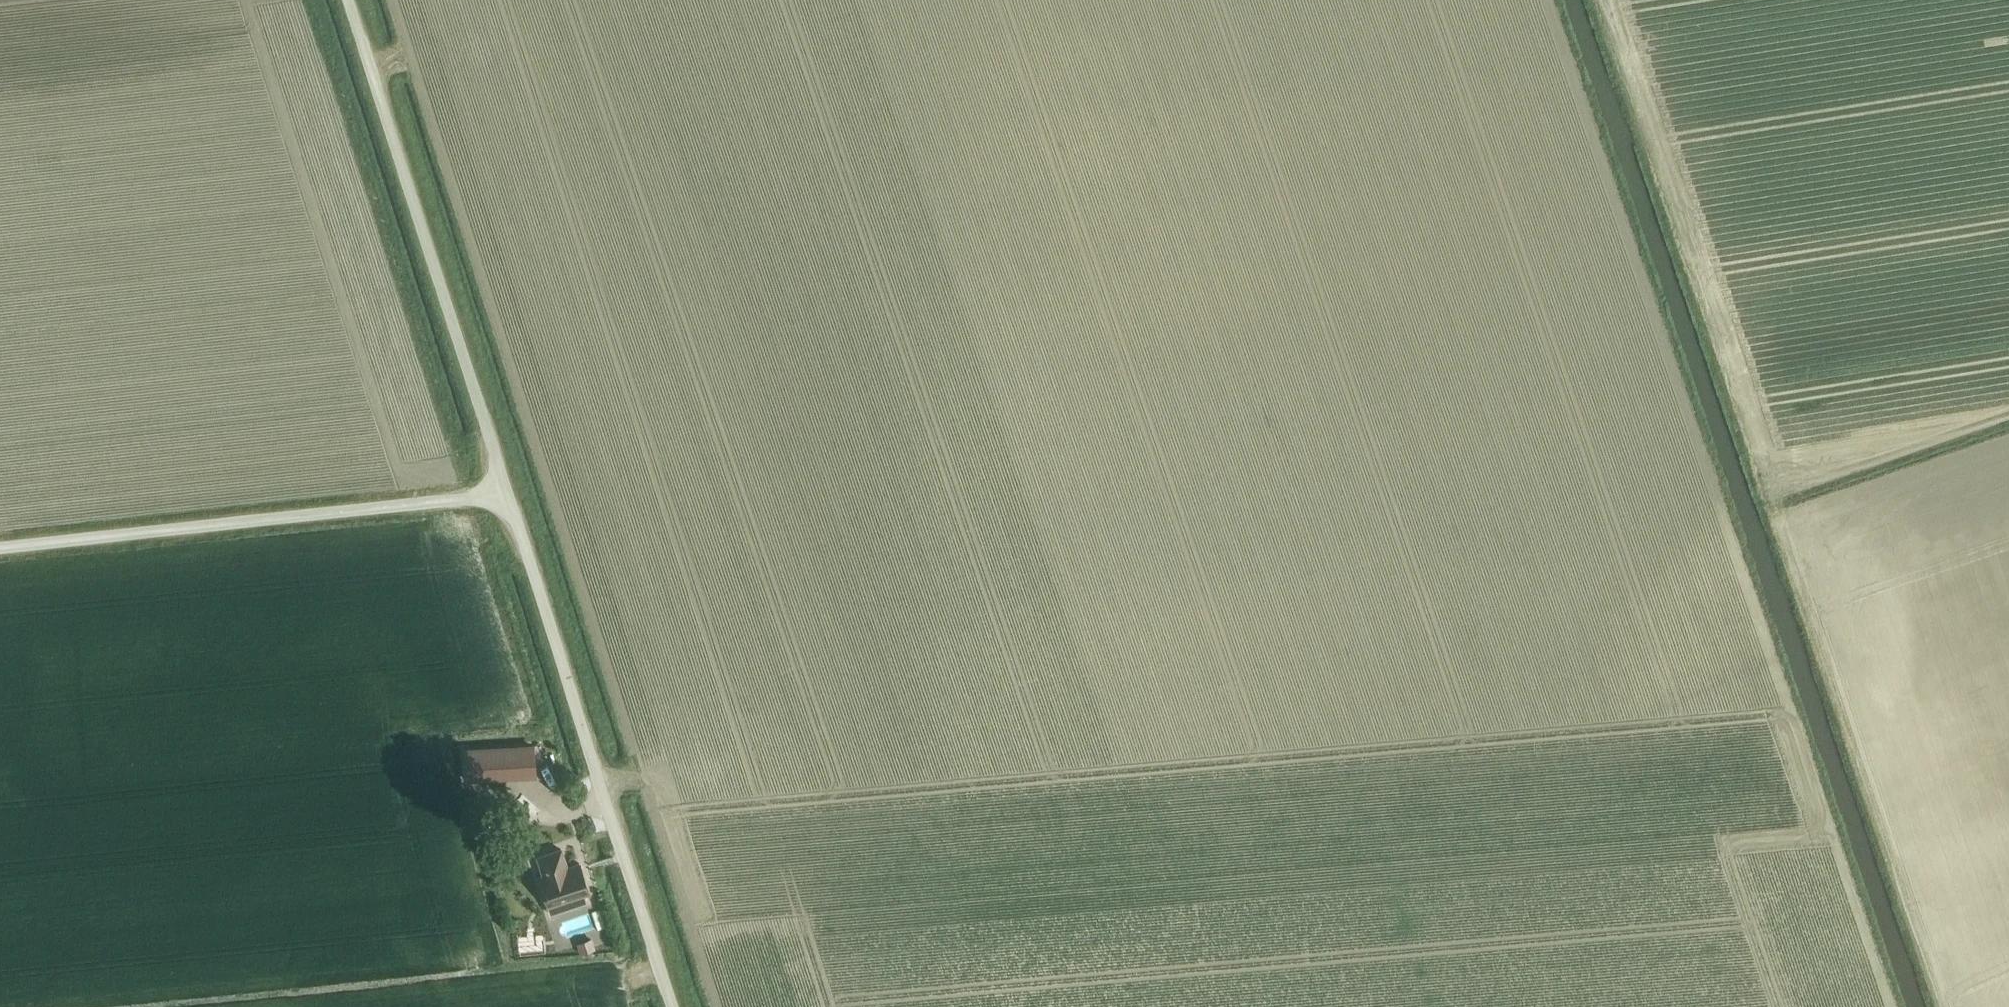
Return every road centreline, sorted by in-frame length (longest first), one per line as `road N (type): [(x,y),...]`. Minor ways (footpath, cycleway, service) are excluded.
road 1 (unclassified): [(672,1006),(348,0)]

